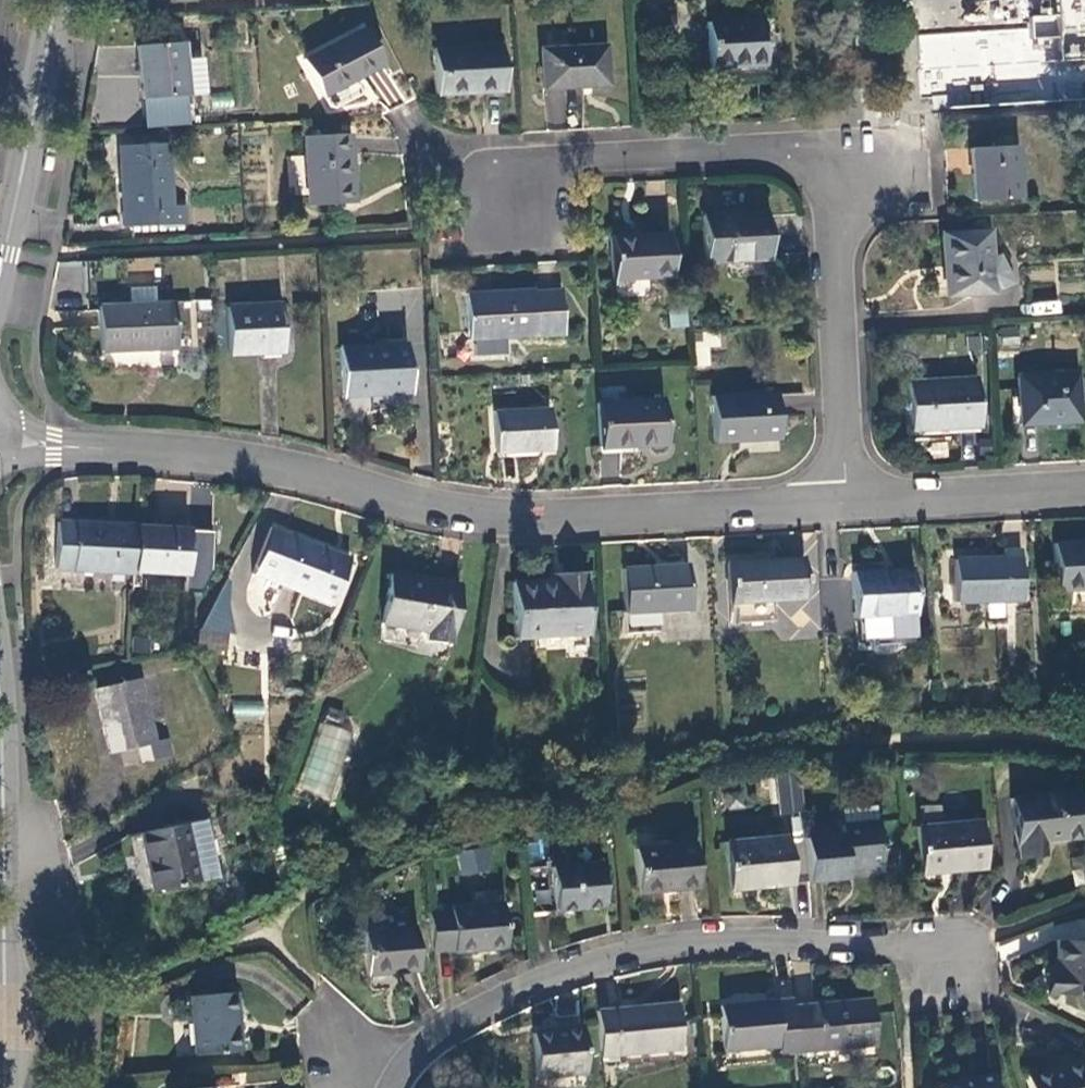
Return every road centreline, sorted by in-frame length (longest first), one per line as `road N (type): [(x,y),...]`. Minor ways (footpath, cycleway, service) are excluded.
road 1 (residential): [(0,432),(291,465),(422,504),(534,518),(844,501)]
road 2 (residential): [(395,1087),(400,1068),(457,1023),(564,974),(675,947),(832,944),(948,960)]
road 3 (residential): [(844,501),(835,147)]
road 4 (residential): [(835,147),(550,161),(517,206)]
road 5 (tertiary): [(0,766),(4,1087)]
road 6 (tertiary): [(56,0),(0,268)]
road 7 (residential): [(844,501),(1084,485)]

